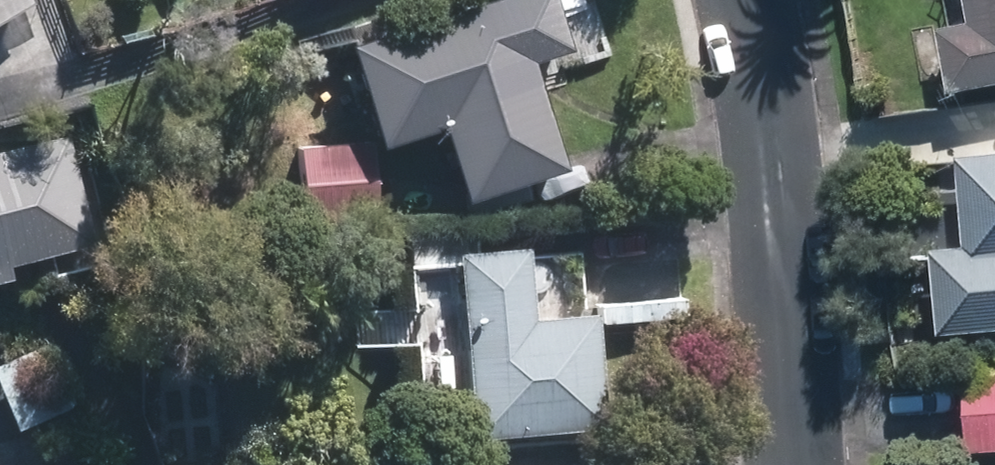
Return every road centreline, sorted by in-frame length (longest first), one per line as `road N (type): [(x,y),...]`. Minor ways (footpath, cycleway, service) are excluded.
road 1 (residential): [(760,0),(789,464)]

